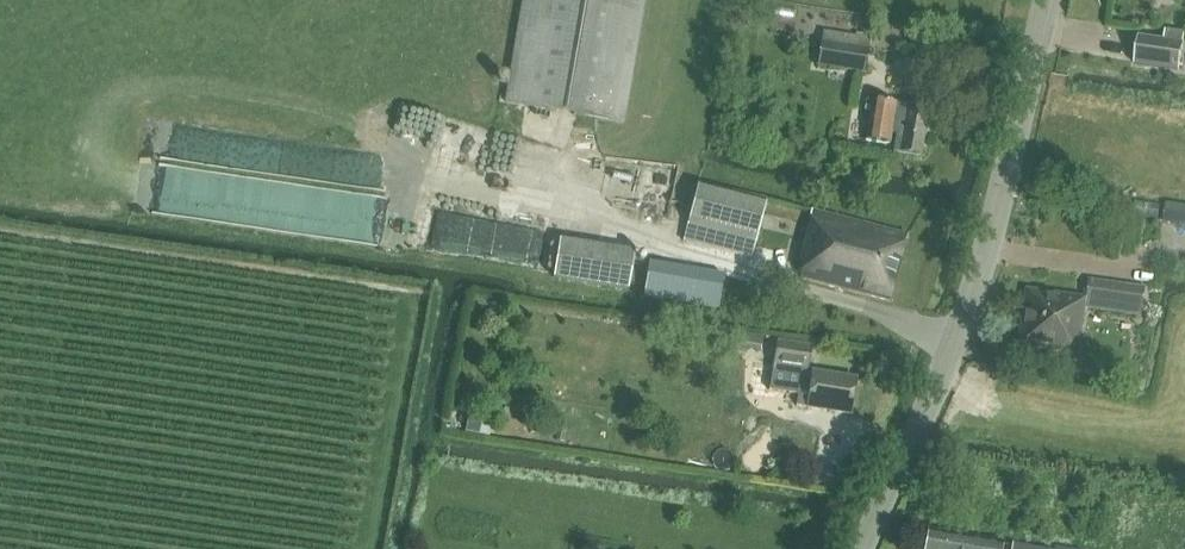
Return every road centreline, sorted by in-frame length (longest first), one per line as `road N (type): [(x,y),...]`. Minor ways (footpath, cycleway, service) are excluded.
road 1 (tertiary): [(864,548),(967,321),(1016,162),(1047,0)]

